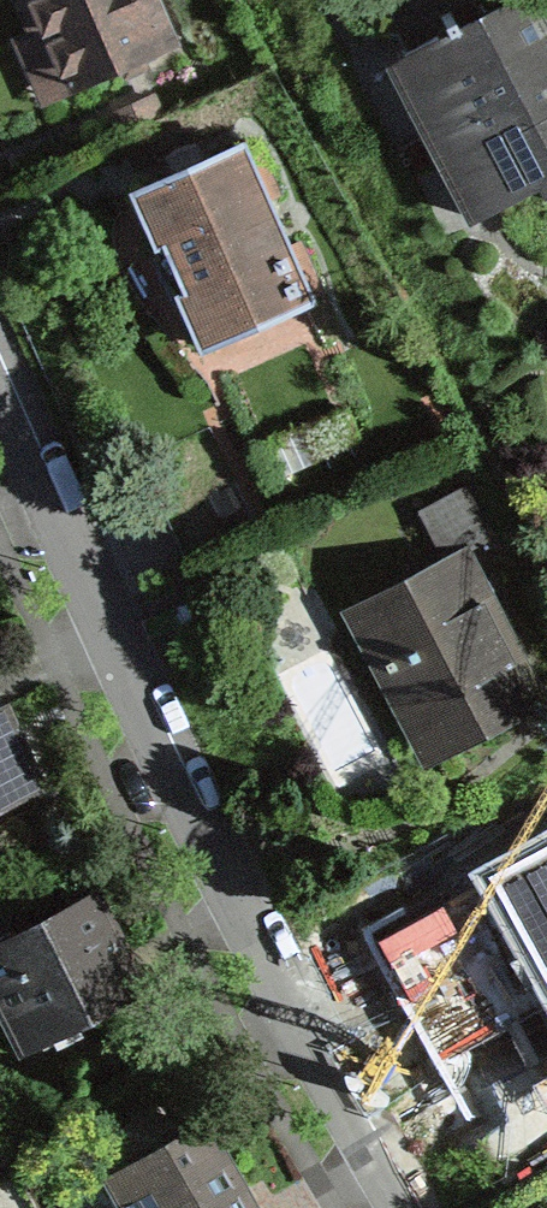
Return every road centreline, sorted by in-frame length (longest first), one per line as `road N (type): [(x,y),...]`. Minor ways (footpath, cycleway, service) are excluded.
road 1 (residential): [(413,1207),(256,950),(0,380)]

